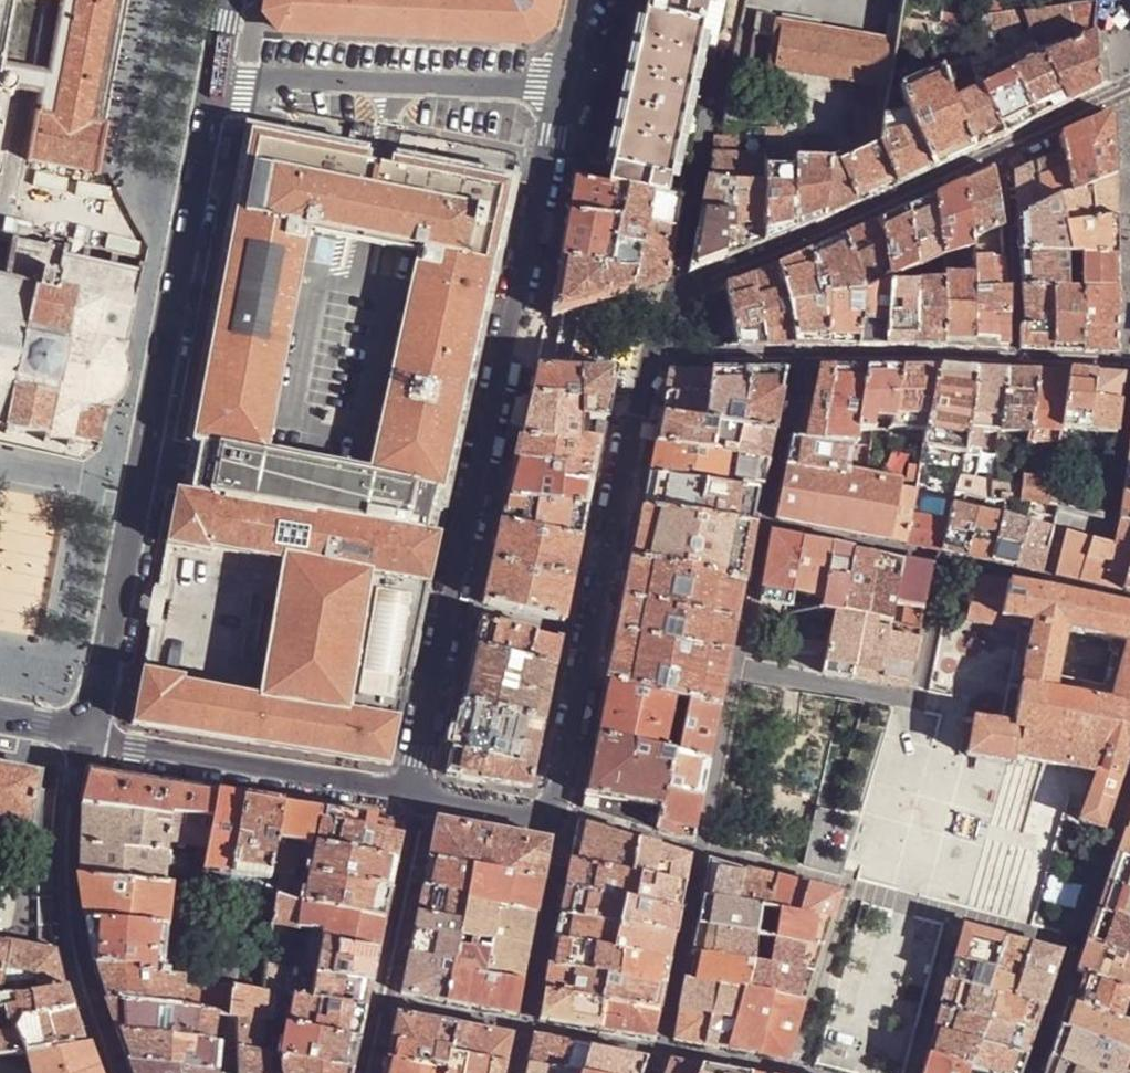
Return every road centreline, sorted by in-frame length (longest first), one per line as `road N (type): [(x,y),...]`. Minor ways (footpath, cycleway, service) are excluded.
road 1 (residential): [(418,798),(539,821),(556,808),(649,372),(675,292),(1129,88)]
road 2 (trunk): [(0,772),(59,709),(97,637),(124,555),(208,0)]
road 3 (residential): [(564,88),(418,798)]
road 4 (tertiary): [(87,740),(214,83)]
road 5 (residential): [(214,83),(564,88)]
road 6 (residential): [(118,1072),(66,897),(68,818),(87,740)]
road 7 (residential): [(418,798),(87,740)]
road 8 (residential): [(418,798),(422,816),(370,1072)]

